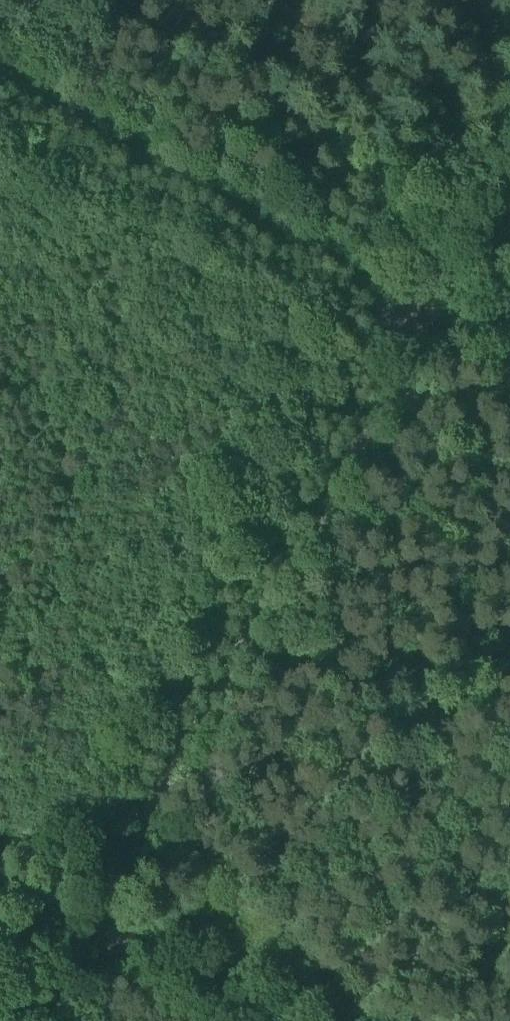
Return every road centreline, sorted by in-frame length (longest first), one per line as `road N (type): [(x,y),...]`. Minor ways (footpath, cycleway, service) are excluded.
road 1 (track): [(37,1020),(430,356)]
road 2 (unclassified): [(430,356),(0,95)]
road 3 (track): [(106,901),(350,1020)]

